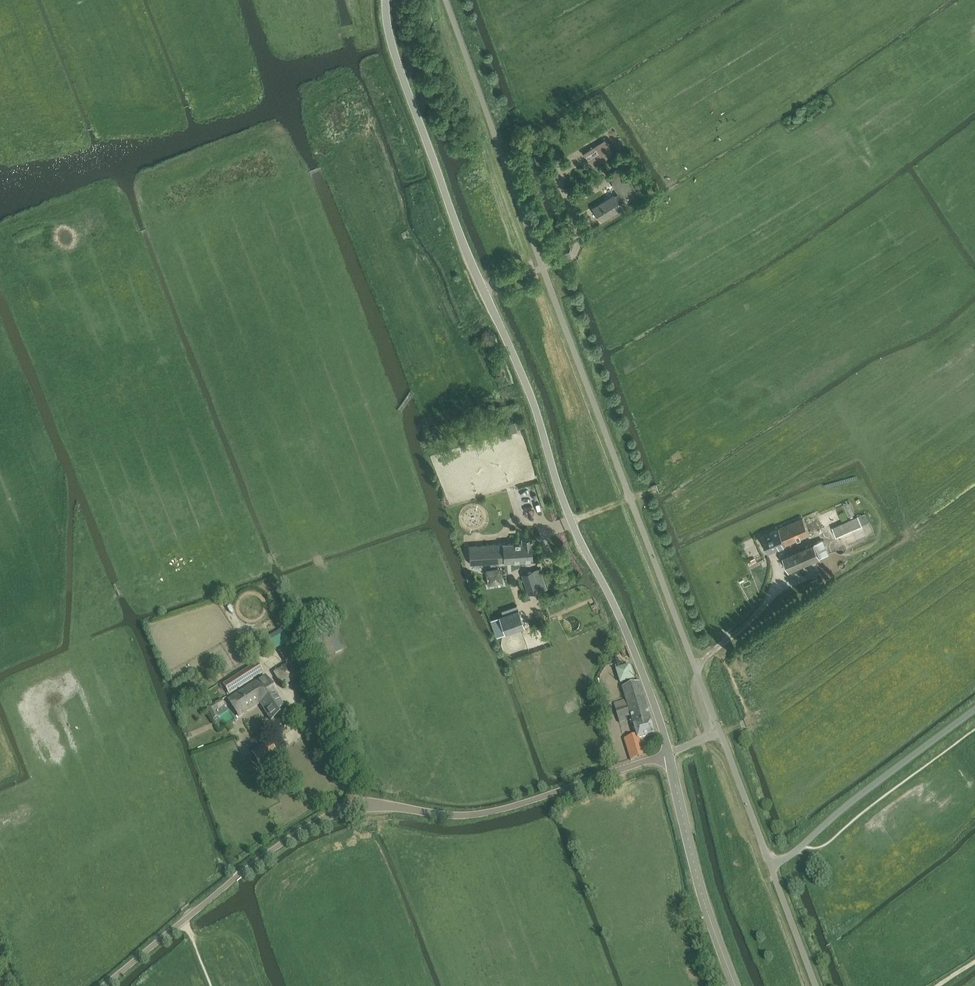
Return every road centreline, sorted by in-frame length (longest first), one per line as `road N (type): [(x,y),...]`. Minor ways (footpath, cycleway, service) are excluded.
road 1 (unclassified): [(669,755),(632,646),(574,528),(528,388),(453,217),(390,39),(386,0)]
road 2 (unclassified): [(107,985),(240,876),(332,816),(373,806),(484,814),(669,755)]
road 3 (unclassified): [(735,985),(703,900),(669,755)]

